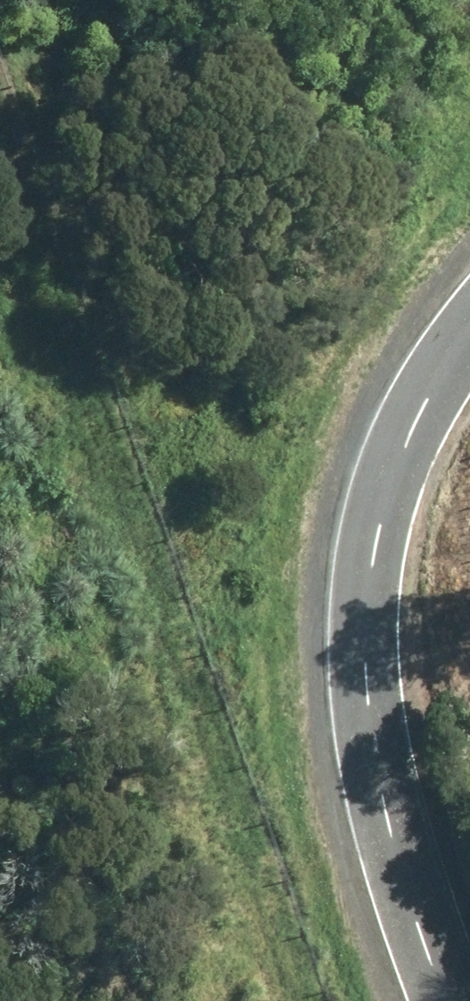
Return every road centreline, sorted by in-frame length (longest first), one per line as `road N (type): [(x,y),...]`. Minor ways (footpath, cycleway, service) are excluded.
road 1 (track): [(0,277),(211,1000)]
road 2 (unclassified): [(469,987),(364,698),(355,606),(379,445),(469,299)]

